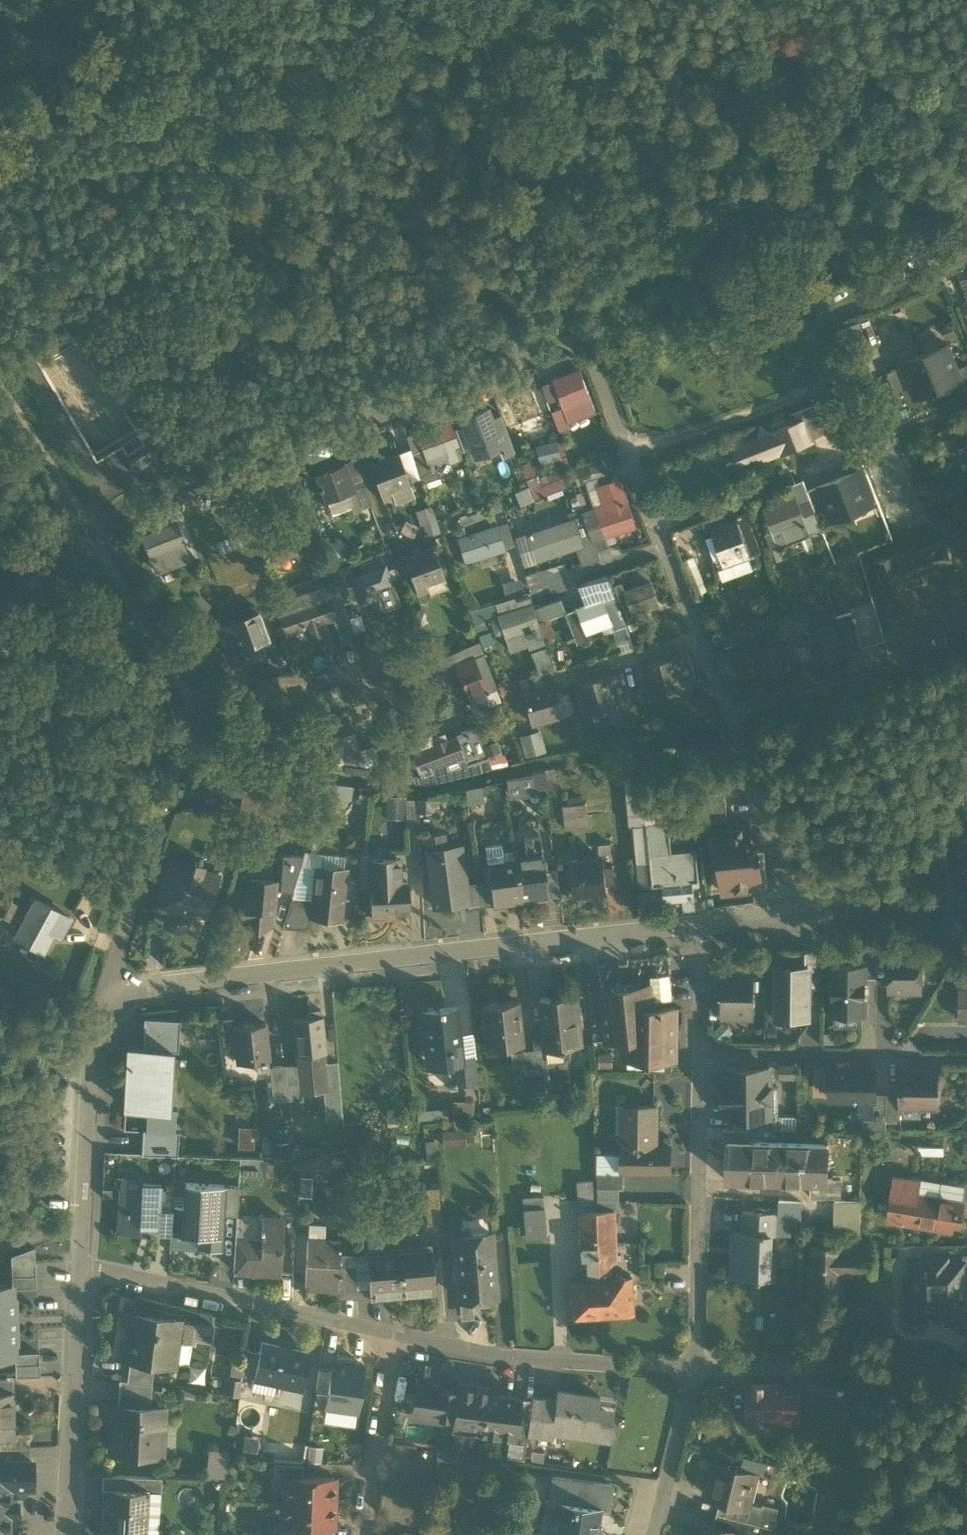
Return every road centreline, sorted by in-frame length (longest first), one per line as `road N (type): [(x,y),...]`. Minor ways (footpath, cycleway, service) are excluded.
road 1 (residential): [(699,930),(106,990)]
road 2 (residential): [(183,691),(87,526),(349,427)]
road 3 (residential): [(349,427),(583,337),(657,526)]
road 4 (residential): [(698,635),(806,919),(699,930)]
road 5 (track): [(583,337),(457,0)]
road 6 (residential): [(657,526),(966,407)]
road 7 (unclassified): [(394,1332),(78,1268)]
road 8 (residential): [(695,1368),(698,1050)]
road 9 (residential): [(106,990),(194,715),(183,691)]
road 10 (unclassified): [(695,1368),(507,1358),(394,1332)]
road 11 (residential): [(106,990),(93,1040),(78,1268)]
road 12 (unclassified): [(966,1367),(695,1368)]
road 13 (residential): [(698,1050),(966,1056)]
road 14 (residential): [(78,1268),(69,1534)]
road 15 (residential): [(394,1332),(364,1534)]
road 16 (residential): [(363,677),(183,691)]
road 17 (residential): [(654,1534),(695,1368)]
road 18 (track): [(0,381),(87,526)]
road 19 (unclassified): [(392,544),(247,597)]
road 20 (residential): [(698,635),(565,674)]
road 21 (residential): [(665,546),(545,589)]
road 22 (unclassified): [(349,427),(392,544)]
road 23 (residential): [(698,1050),(699,930)]

